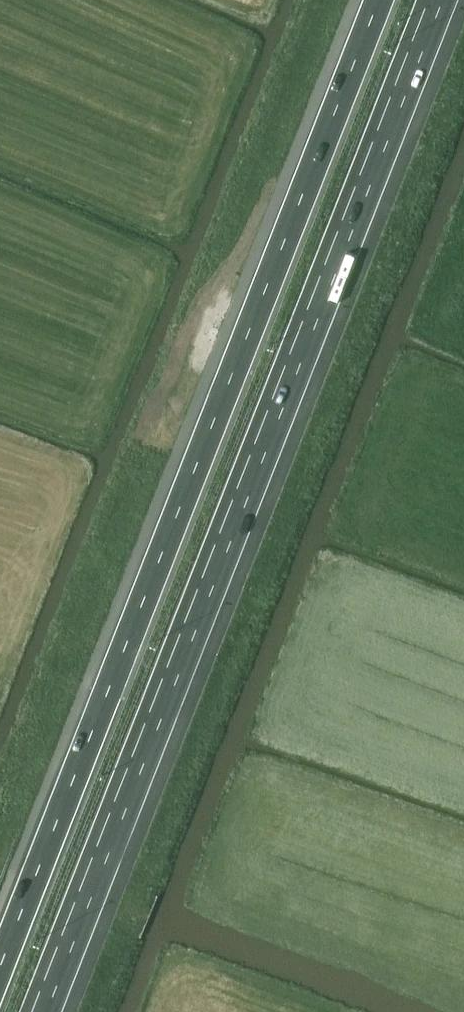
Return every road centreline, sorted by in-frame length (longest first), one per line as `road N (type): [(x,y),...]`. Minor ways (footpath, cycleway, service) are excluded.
road 1 (motorway): [(39,1011),(435,0)]
road 2 (motorway): [(379,0),(0,967)]

